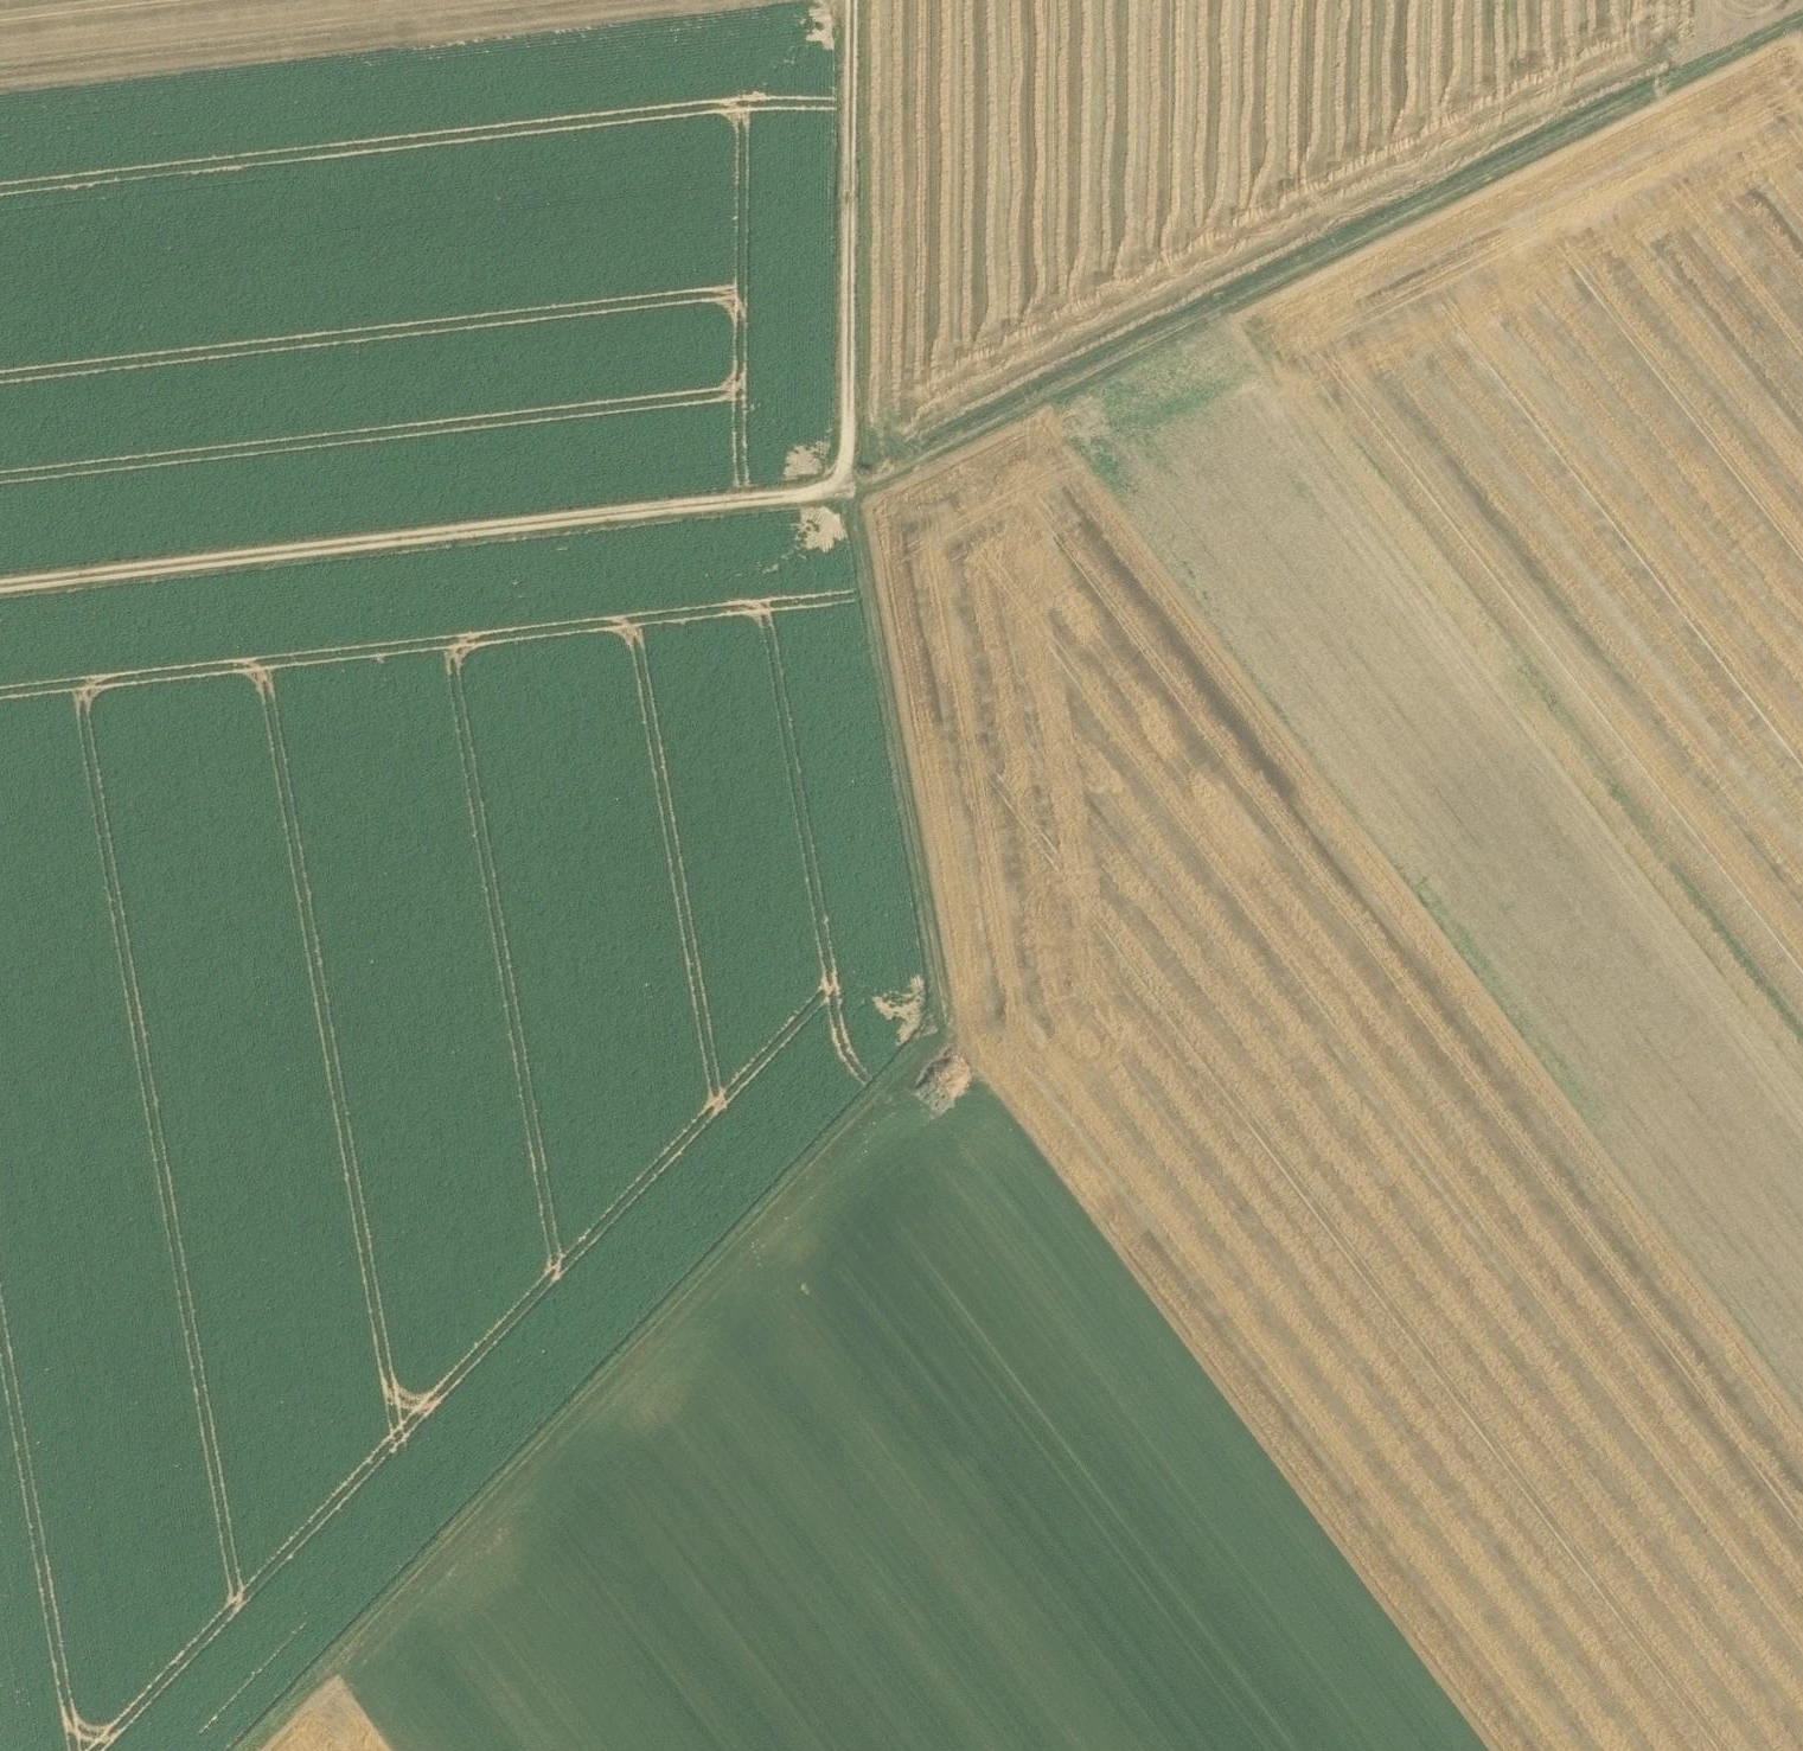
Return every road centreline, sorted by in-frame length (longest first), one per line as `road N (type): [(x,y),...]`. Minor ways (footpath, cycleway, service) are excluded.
road 1 (track): [(244,1750),(941,1025),(942,996),(847,488),(852,0)]
road 2 (track): [(1802,16),(876,480),(0,586)]

